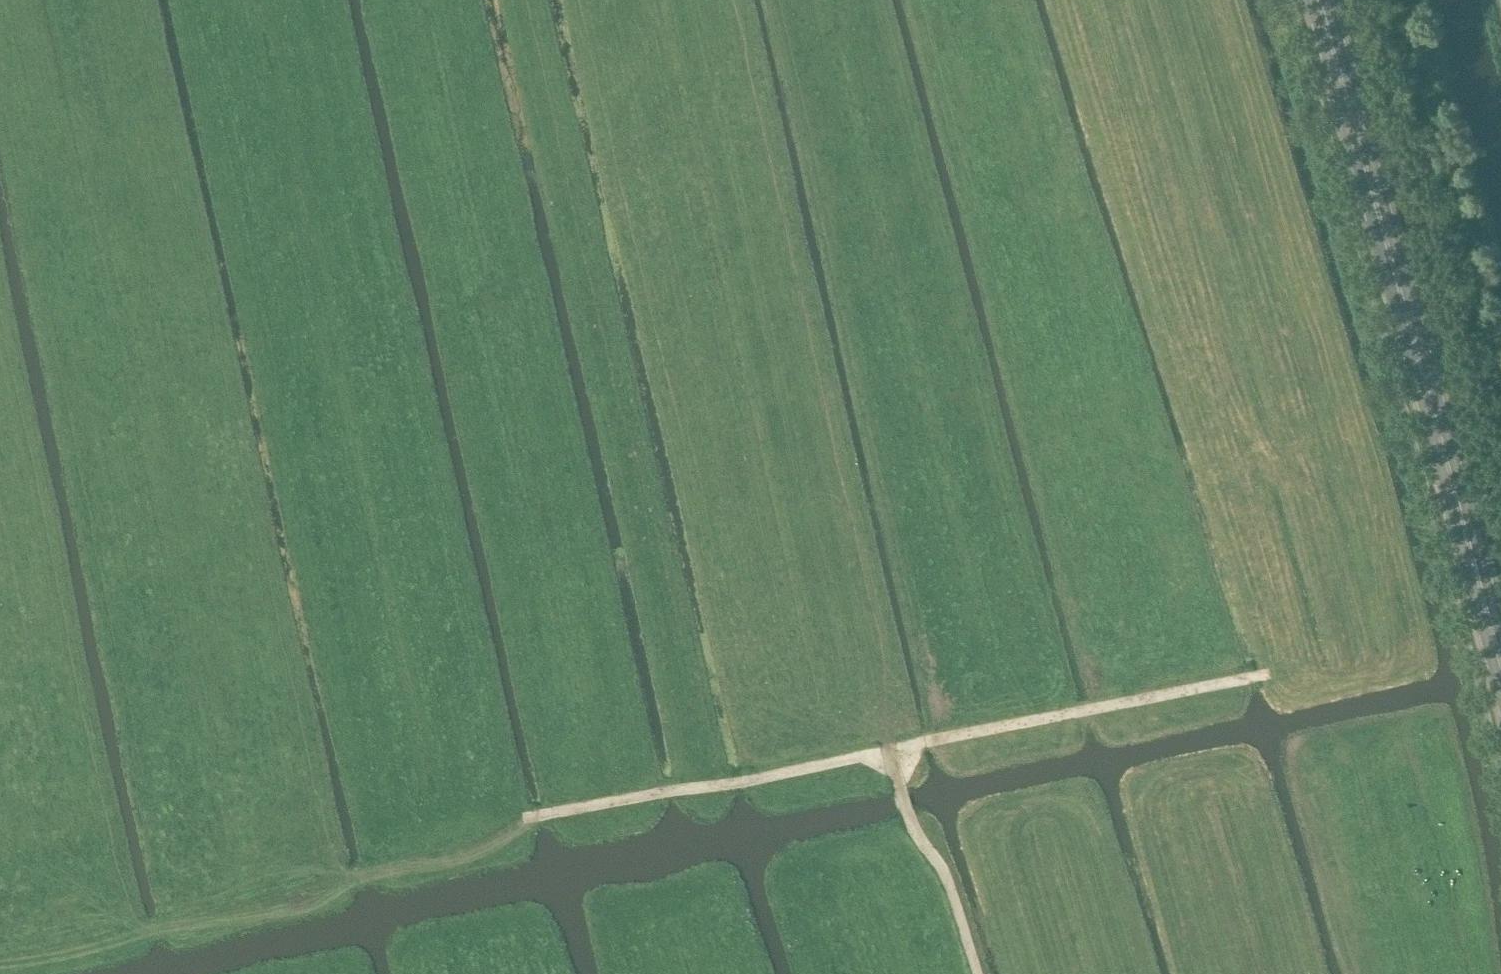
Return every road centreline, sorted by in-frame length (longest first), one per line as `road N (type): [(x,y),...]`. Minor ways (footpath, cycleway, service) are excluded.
road 1 (track): [(524,820),(1264,676)]
road 2 (primary): [(1500,671),(1318,0)]
road 3 (track): [(973,973),(946,886),(909,820),(889,751)]

